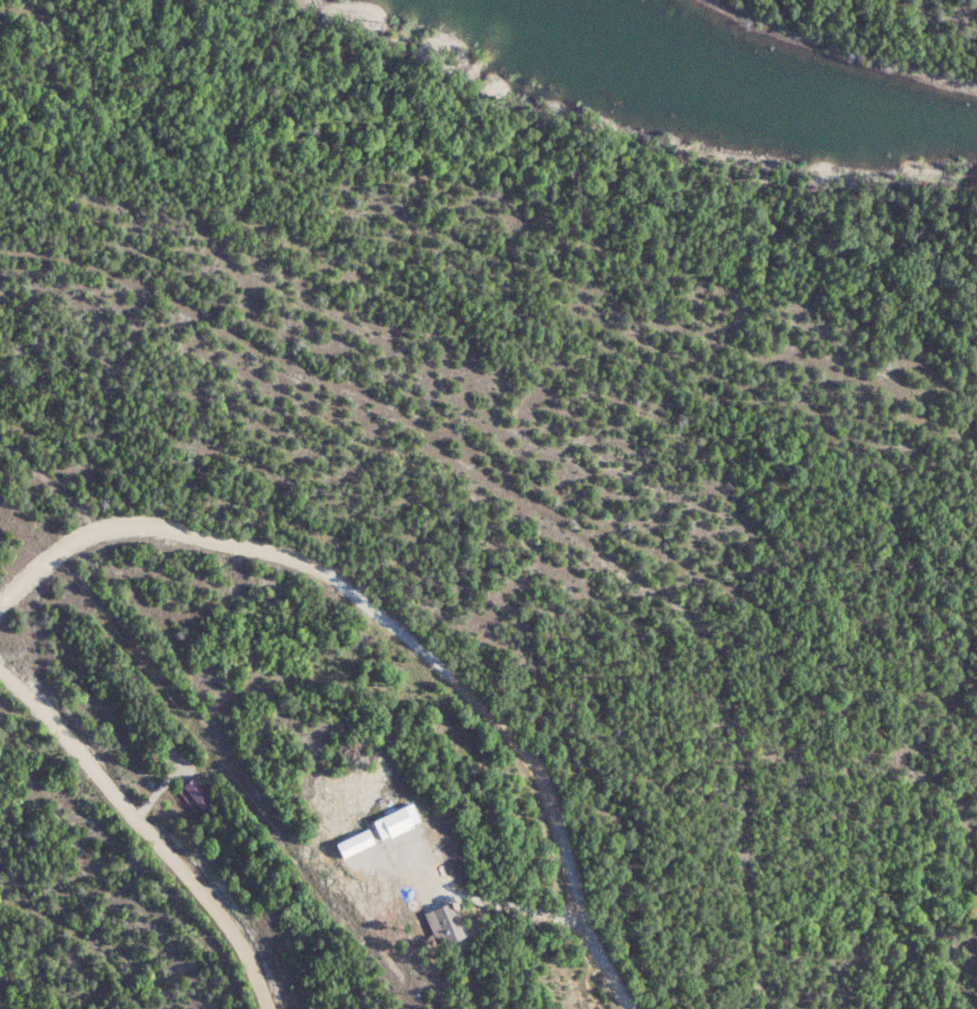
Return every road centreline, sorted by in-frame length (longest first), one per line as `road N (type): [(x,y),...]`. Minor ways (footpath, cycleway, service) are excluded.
road 1 (residential): [(631,1008),(581,926),(551,815),(523,755),(418,648),(327,575),(297,559),(133,525),(69,542),(0,599)]
road 2 (residential): [(0,673),(212,912),(264,1008)]

